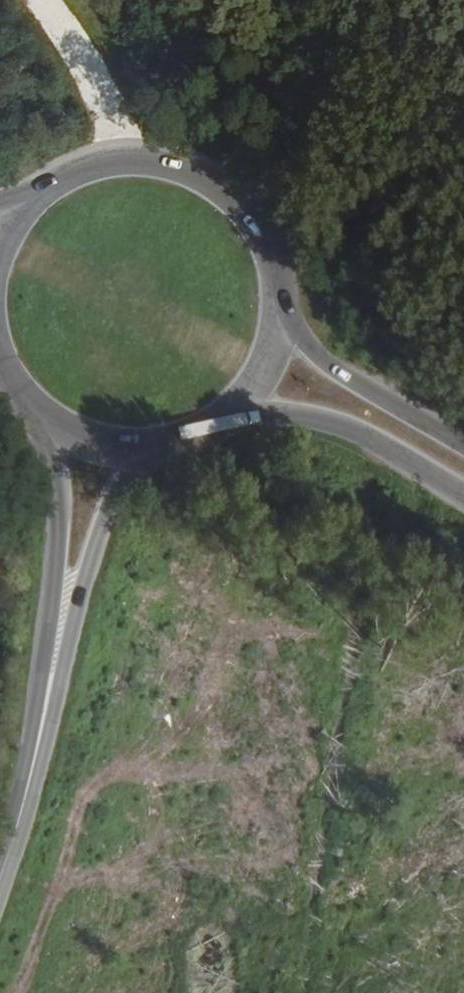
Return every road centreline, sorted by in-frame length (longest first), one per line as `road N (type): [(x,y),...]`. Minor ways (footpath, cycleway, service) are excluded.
road 1 (primary): [(279,301),(274,256),(255,215),(220,178),(174,155),(124,149),(74,160),(23,195)]
road 2 (unclassified): [(27,402),(55,456),(60,497),(46,709)]
road 3 (unclassified): [(46,709),(110,506),(132,470),(169,439)]
road 4 (primary): [(224,411),(301,411),(361,432),(463,492)]
road 5 (primary): [(463,443),(329,362),(279,301)]
road 6 (unclassified): [(0,870),(46,709)]
road 7 (primary): [(27,402),(69,431),(118,444),(169,439)]
road 8 (primary): [(224,411),(253,380),(272,343),(279,301)]

